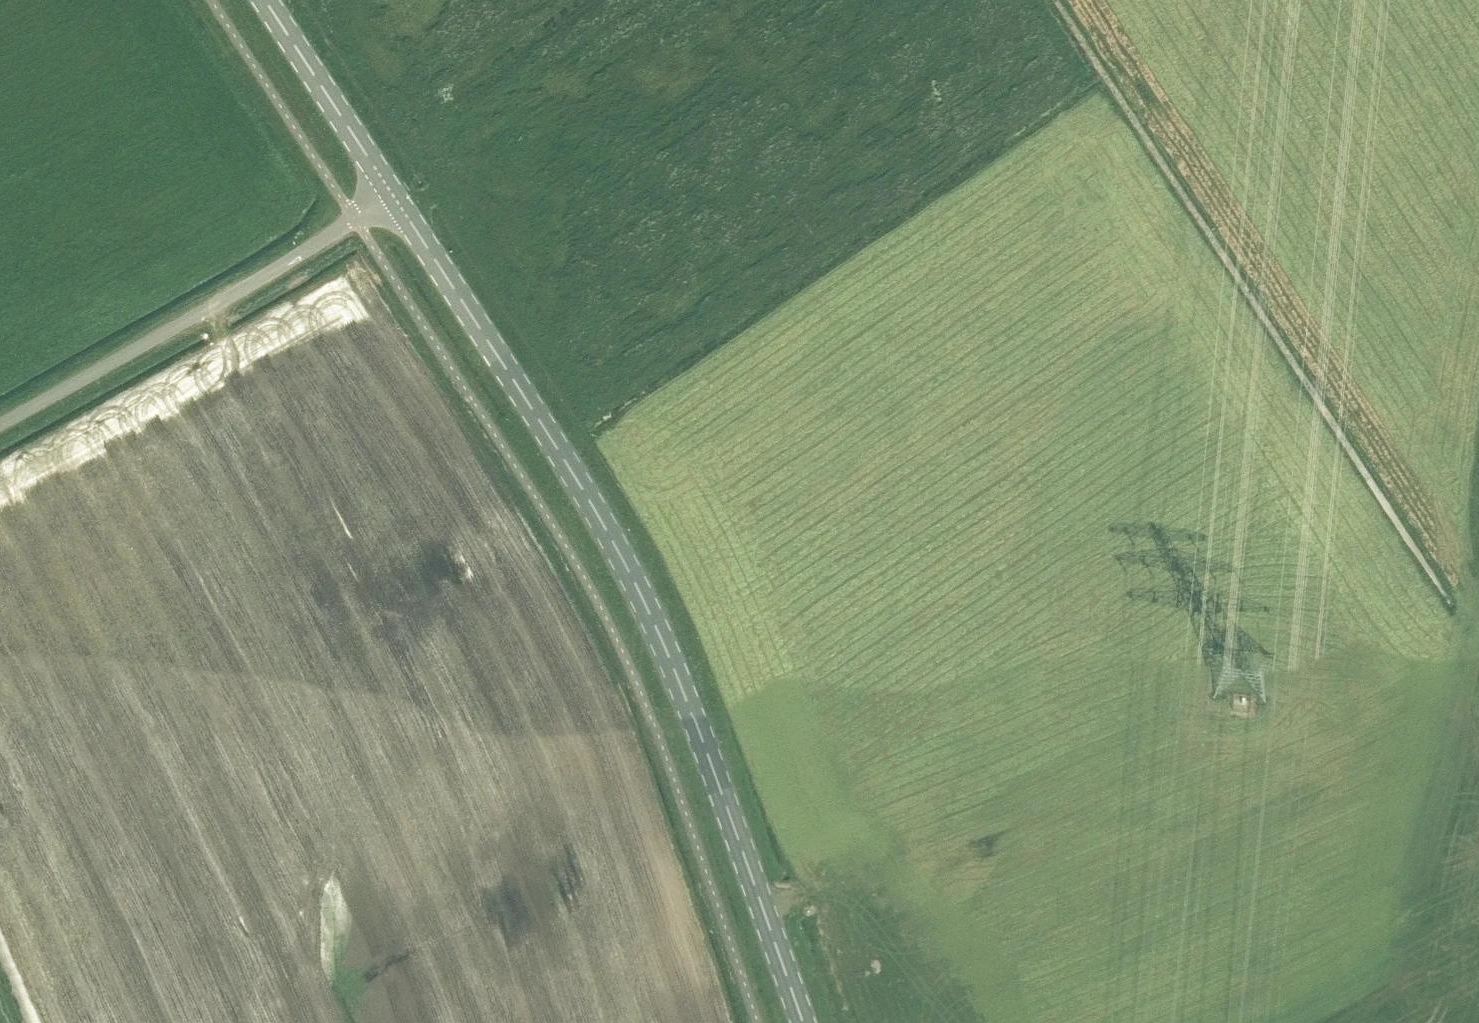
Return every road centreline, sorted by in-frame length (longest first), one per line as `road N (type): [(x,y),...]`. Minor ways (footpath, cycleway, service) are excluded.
road 1 (primary): [(802,1022),(659,624),(616,538),(394,194)]
road 2 (unclassified): [(0,418),(394,194)]
road 3 (primary): [(394,194),(266,0)]

